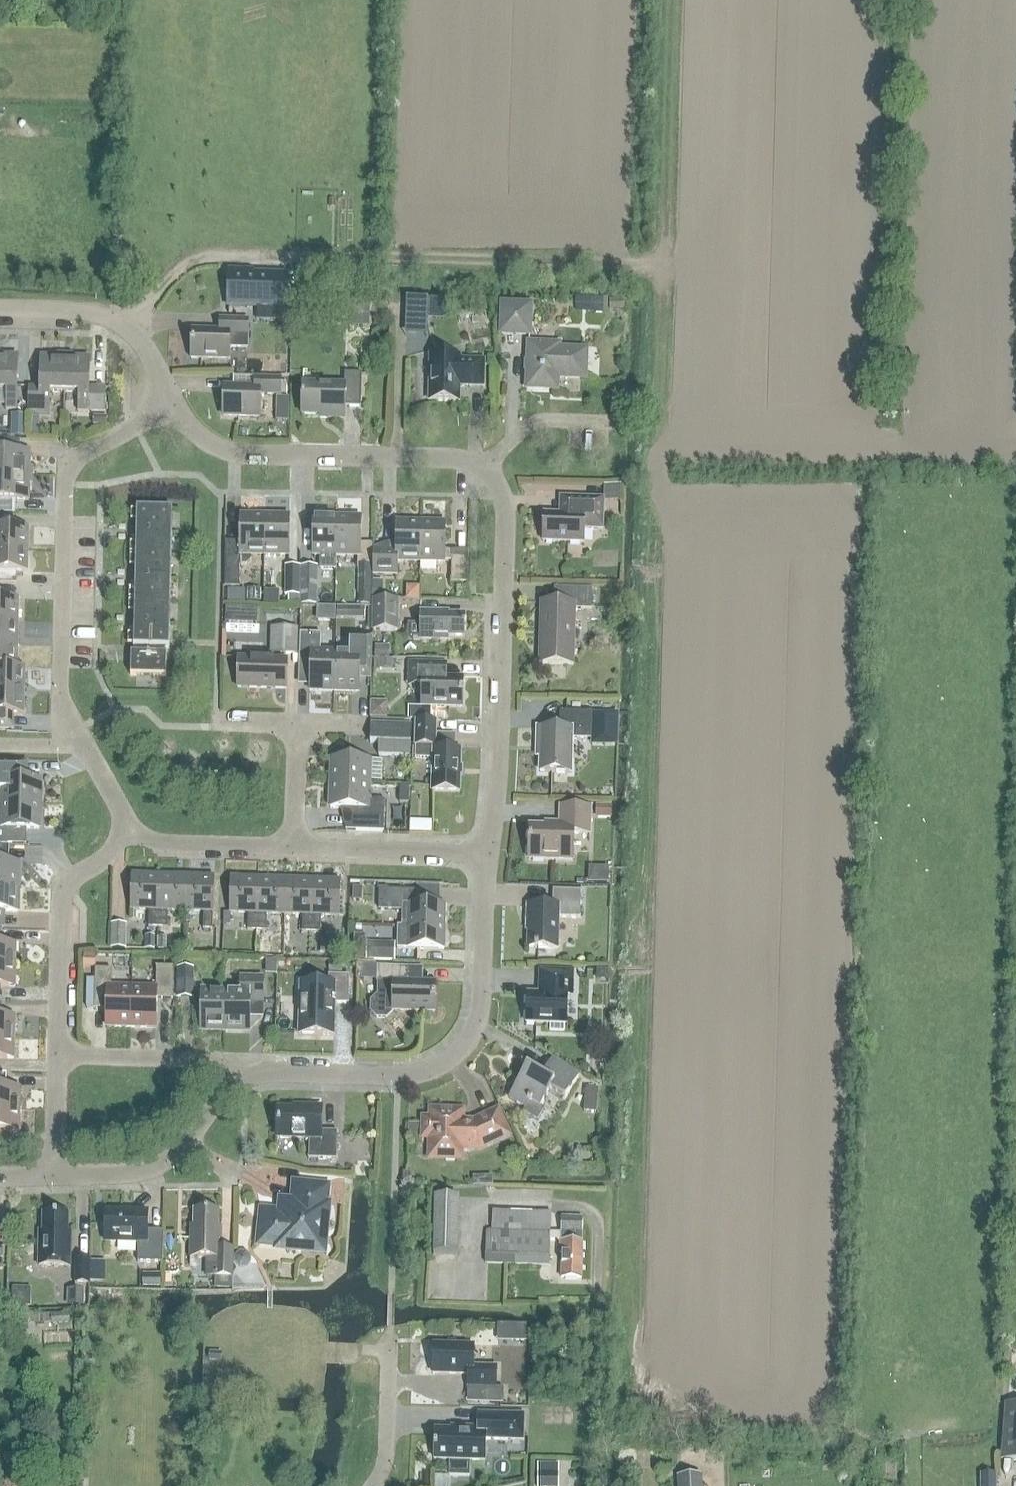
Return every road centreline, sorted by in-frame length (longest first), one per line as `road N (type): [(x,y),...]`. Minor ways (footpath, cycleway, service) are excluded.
road 1 (track): [(137,330),(186,262),(216,256),(661,264)]
road 2 (residential): [(132,830),(59,696),(63,482),(75,460),(172,405)]
road 3 (track): [(654,494),(670,0)]
road 4 (residential): [(235,1082),(270,1073),(413,1075),(452,1057),(479,1008),(488,856)]
road 5 (residential): [(488,856),(505,500),(485,470)]
road 6 (residential): [(485,470),(463,462),(235,453),(192,429),(172,405)]
road 7 (residential): [(58,1057),(62,893),(132,830)]
road 8 (residential): [(172,405),(137,330),(94,309),(0,308)]
road 9 (residential): [(54,1176),(127,1174),(163,1161),(235,1082)]
road 10 (residential): [(488,856),(295,847)]
road 11 (residential): [(235,1082),(210,1057),(58,1057)]
road 12 (residential): [(295,847),(160,843),(132,830)]
road 13 (residential): [(485,470),(531,425),(613,422)]
road 14 (residential): [(367,1485),(387,1459),(385,1356)]

